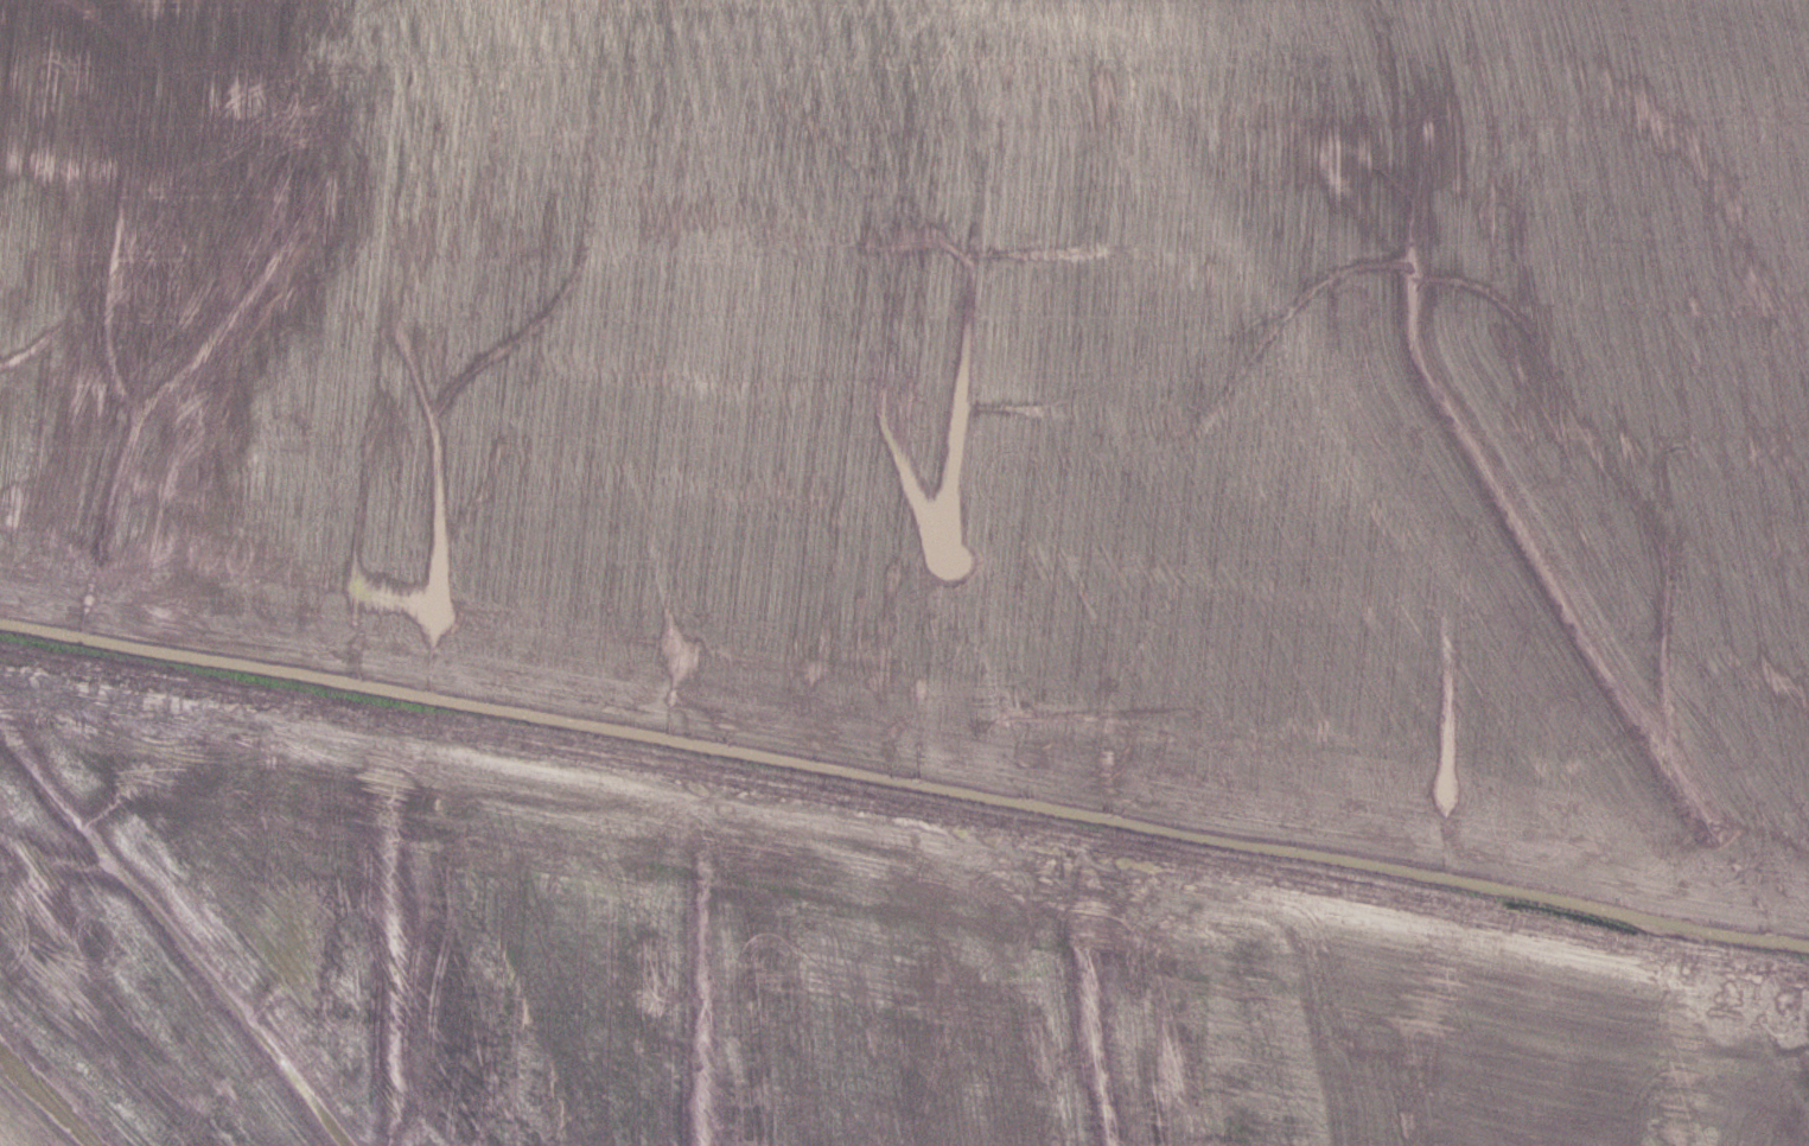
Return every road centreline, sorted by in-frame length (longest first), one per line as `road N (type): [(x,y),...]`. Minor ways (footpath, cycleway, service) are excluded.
road 1 (residential): [(1808,882),(0,578)]

